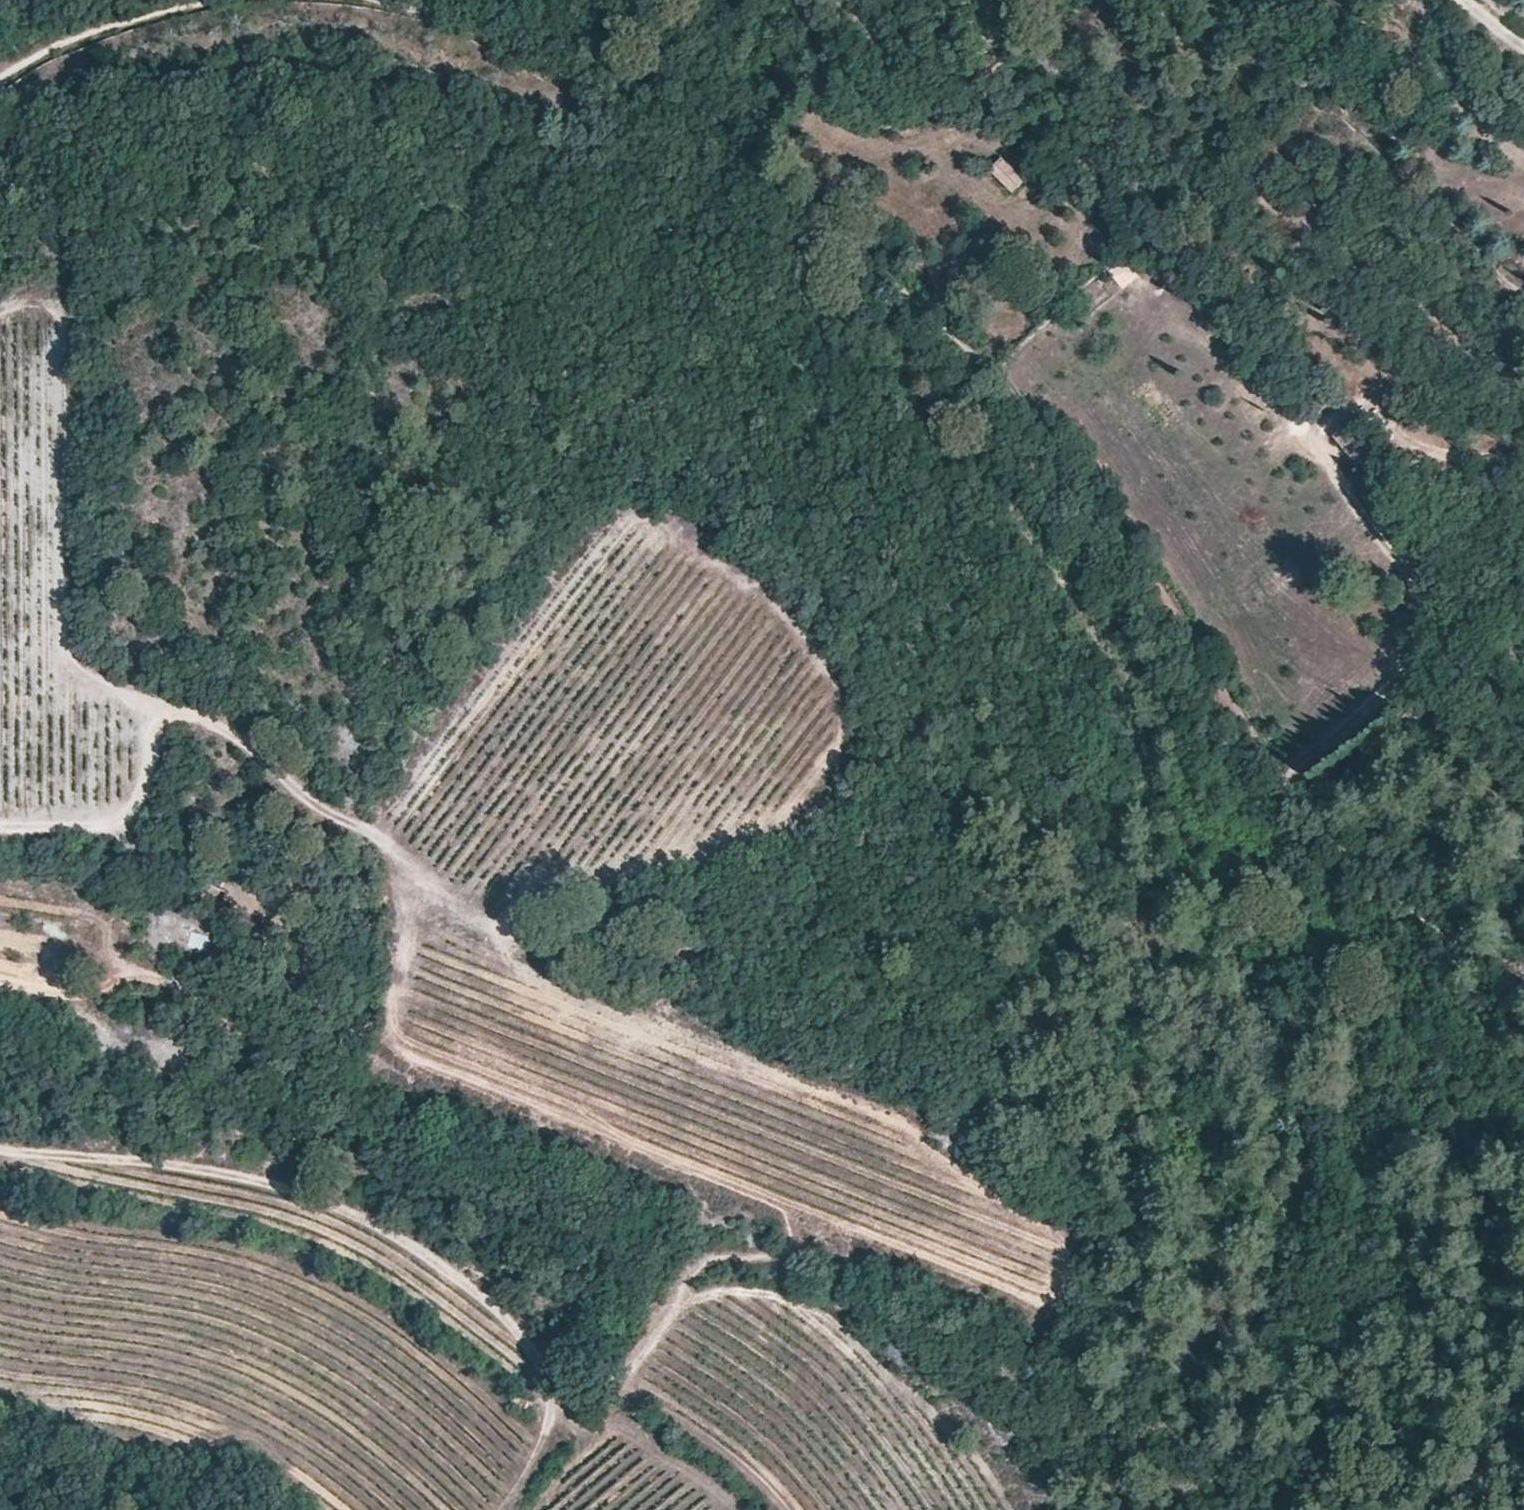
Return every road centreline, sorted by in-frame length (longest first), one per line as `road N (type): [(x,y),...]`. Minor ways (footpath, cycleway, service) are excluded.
road 1 (track): [(1523,981),(1496,972),(1352,856),(1237,725),(991,372),(770,159),(495,45),(376,3),(343,0)]
road 2 (track): [(500,1509),(549,1418),(530,1340),(417,1244),(343,1205),(261,1177),(0,1146)]
road 3 (track): [(0,823),(112,826),(144,791),(152,736),(178,715),(236,735),(299,791),(394,849)]
road 4 (track): [(250,0),(125,23),(21,66),(0,86)]

